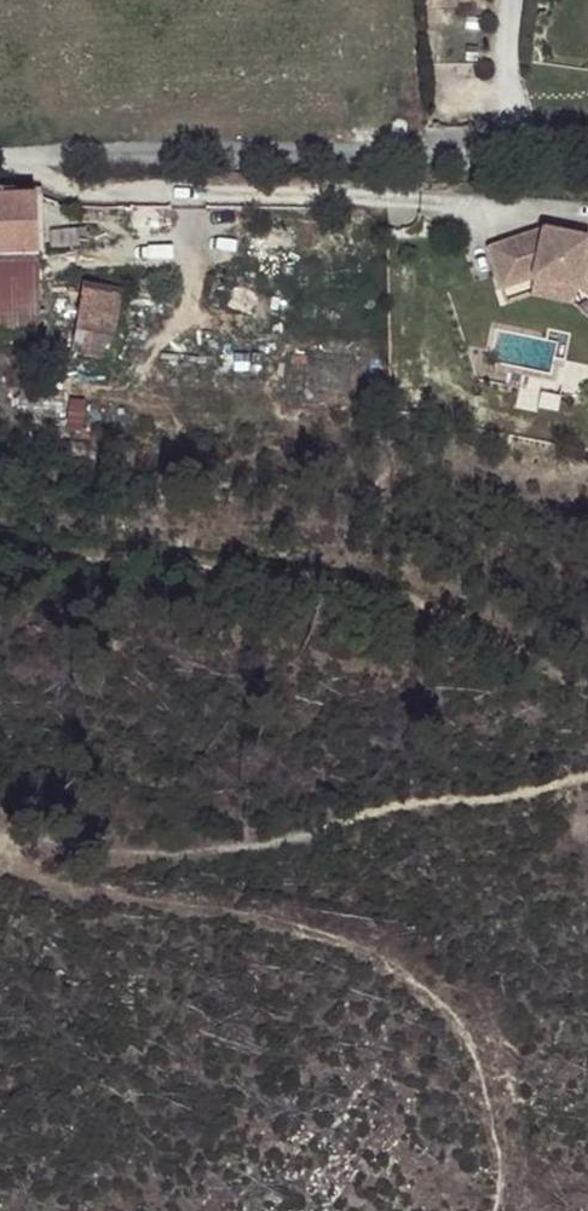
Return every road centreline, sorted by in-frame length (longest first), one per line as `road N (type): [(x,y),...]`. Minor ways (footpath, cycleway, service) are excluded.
road 1 (residential): [(35,157),(468,158)]
road 2 (residential): [(35,157),(55,180),(91,193),(418,201)]

